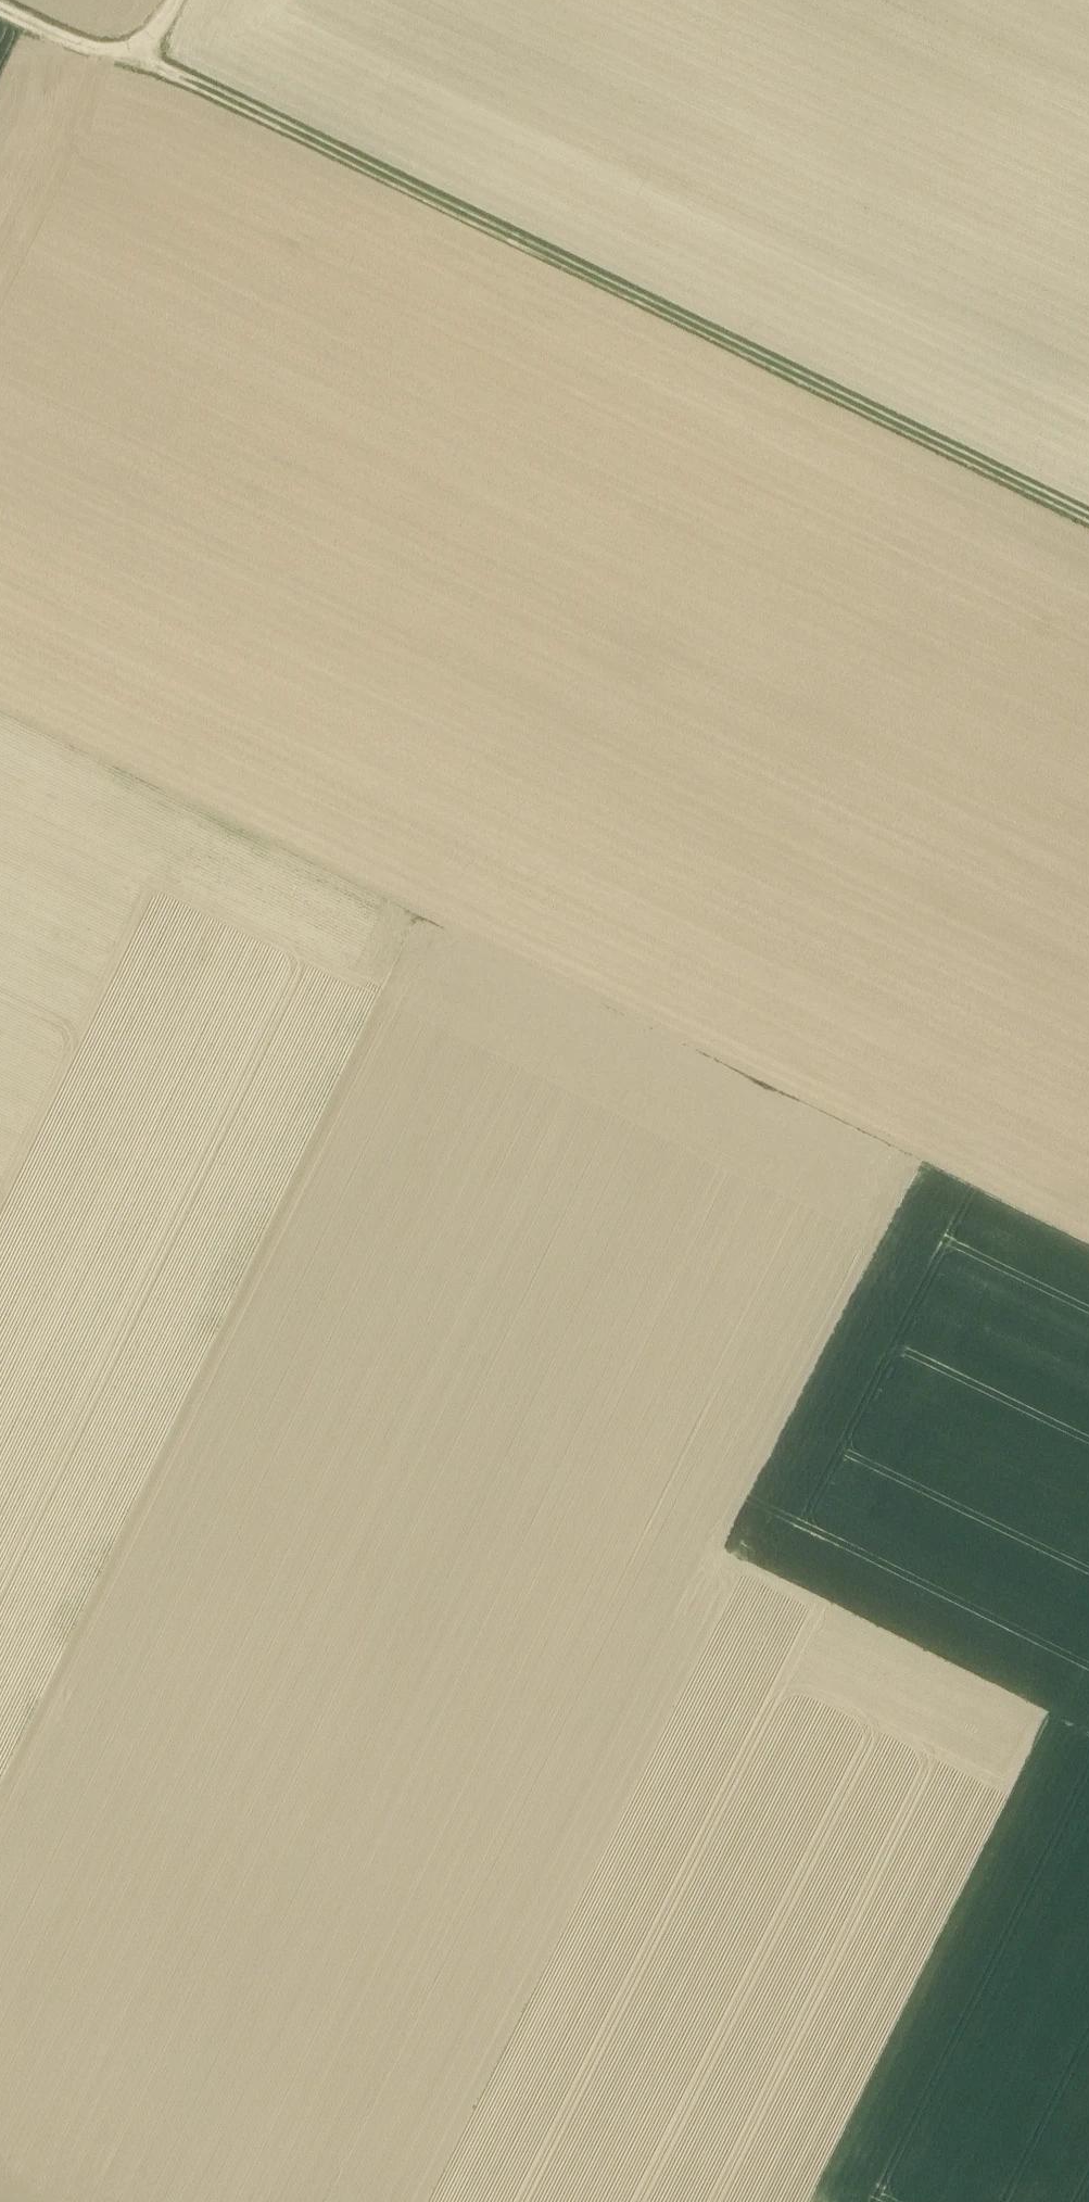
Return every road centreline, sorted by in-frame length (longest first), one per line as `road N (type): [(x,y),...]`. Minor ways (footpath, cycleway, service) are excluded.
road 1 (track): [(129,63),(189,79),(1088,516)]
road 2 (track): [(1,0),(129,63)]

